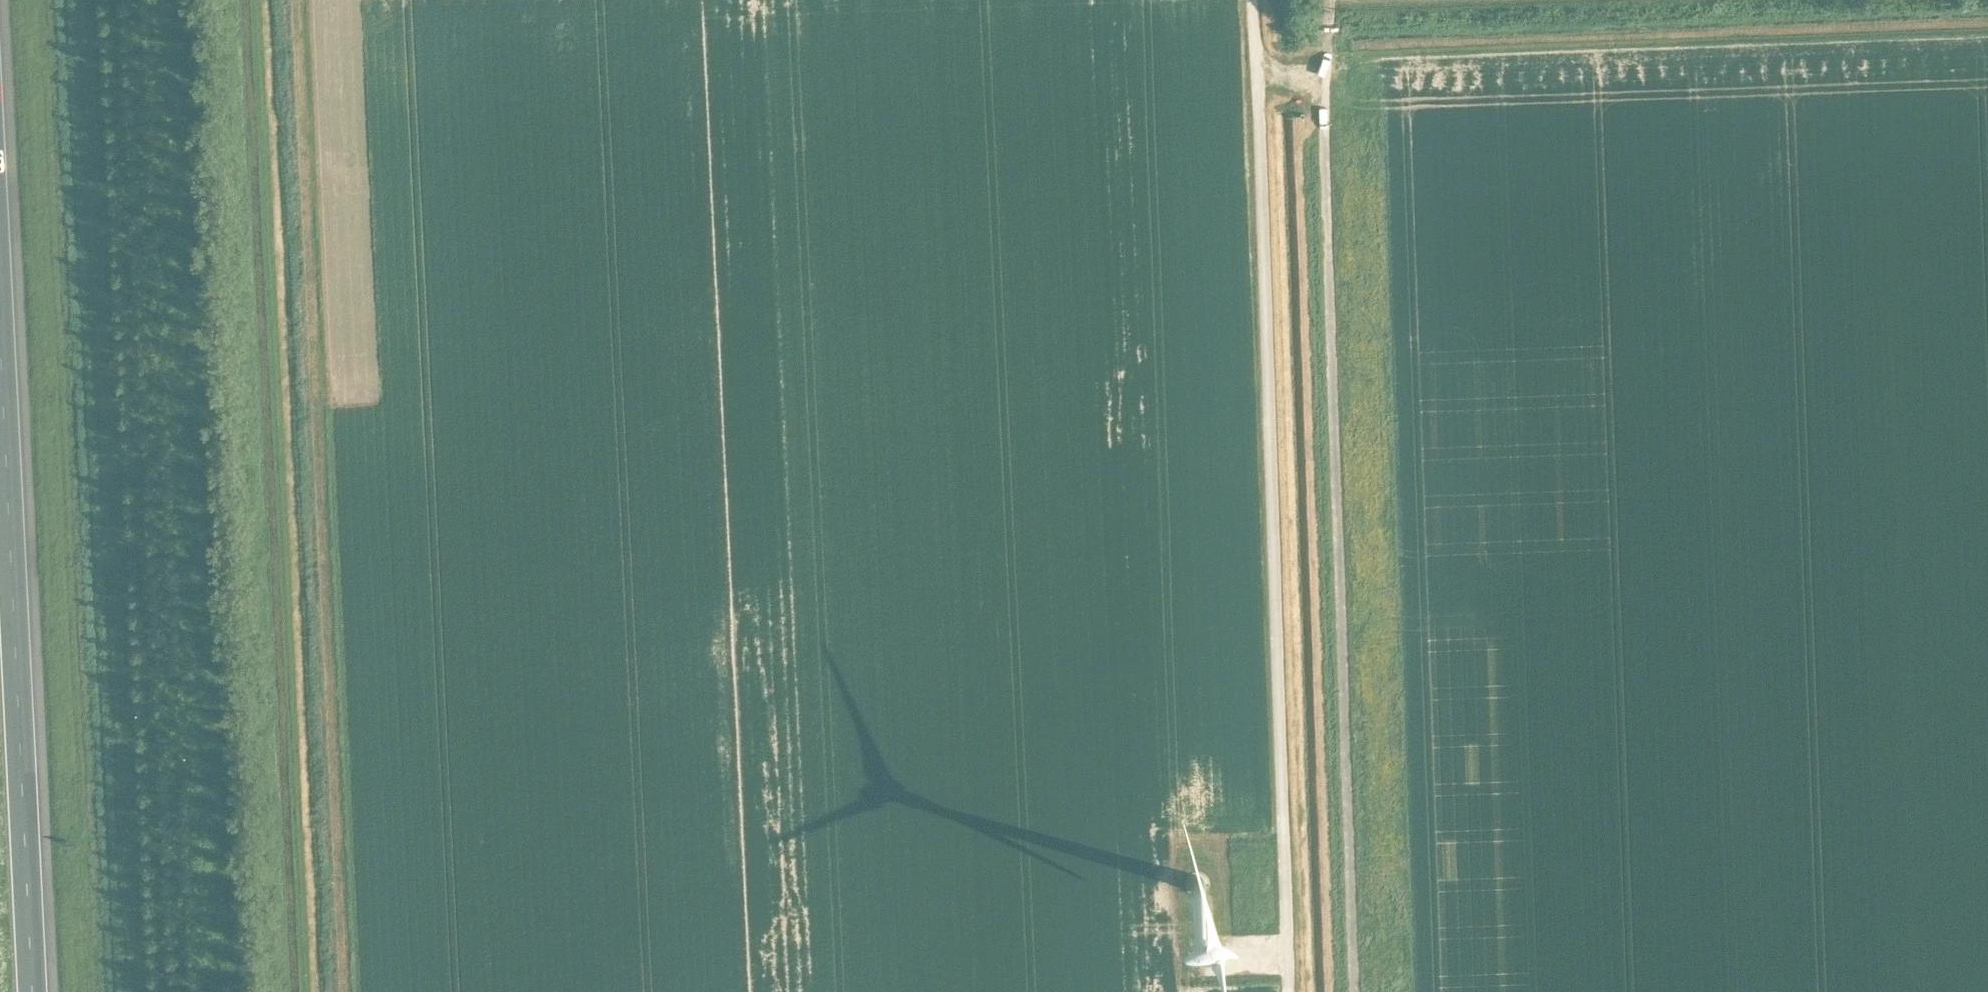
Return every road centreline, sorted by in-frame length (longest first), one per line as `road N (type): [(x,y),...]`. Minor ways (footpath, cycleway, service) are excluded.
road 1 (motorway): [(34,991),(0,324)]

